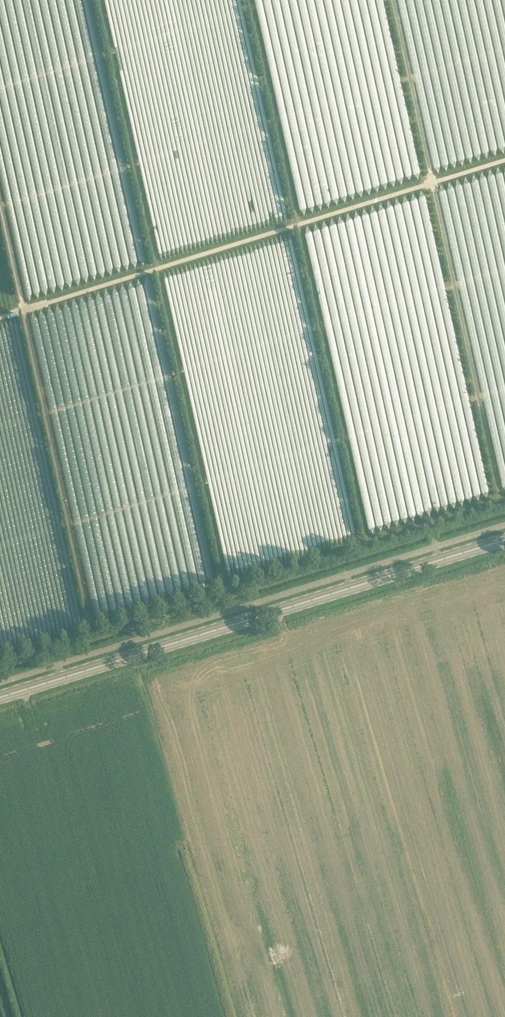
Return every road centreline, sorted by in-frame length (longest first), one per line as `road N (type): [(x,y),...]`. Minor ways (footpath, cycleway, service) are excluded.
road 1 (primary): [(0,699),(504,541)]

